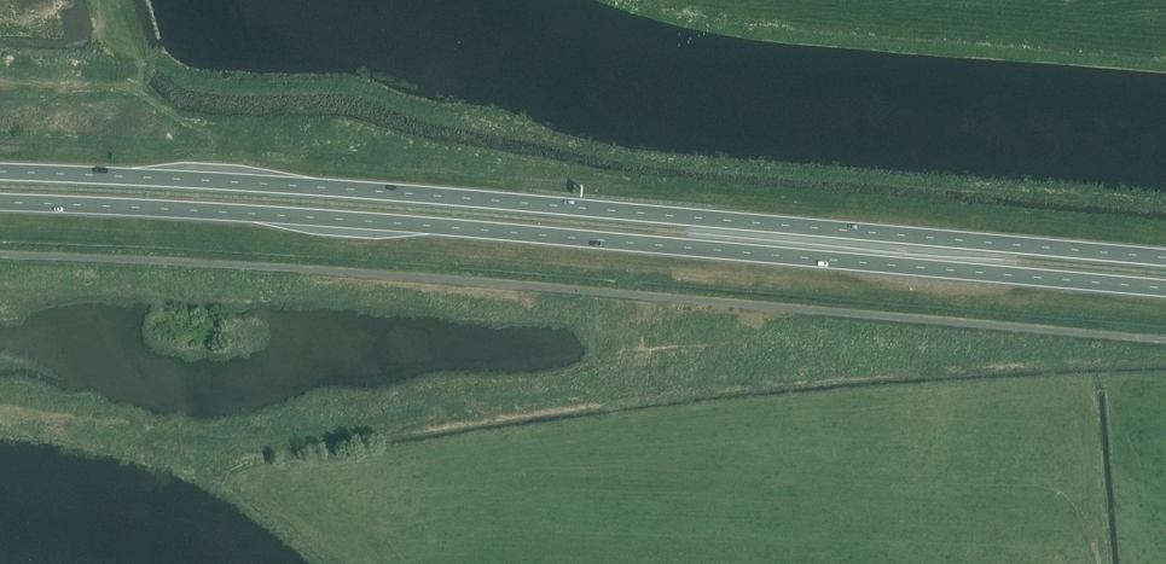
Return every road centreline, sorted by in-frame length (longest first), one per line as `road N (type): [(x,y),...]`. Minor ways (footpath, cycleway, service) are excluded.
road 1 (trunk): [(1165,258),(357,190),(0,171)]
road 2 (trunk): [(0,202),(358,220),(1165,288)]

